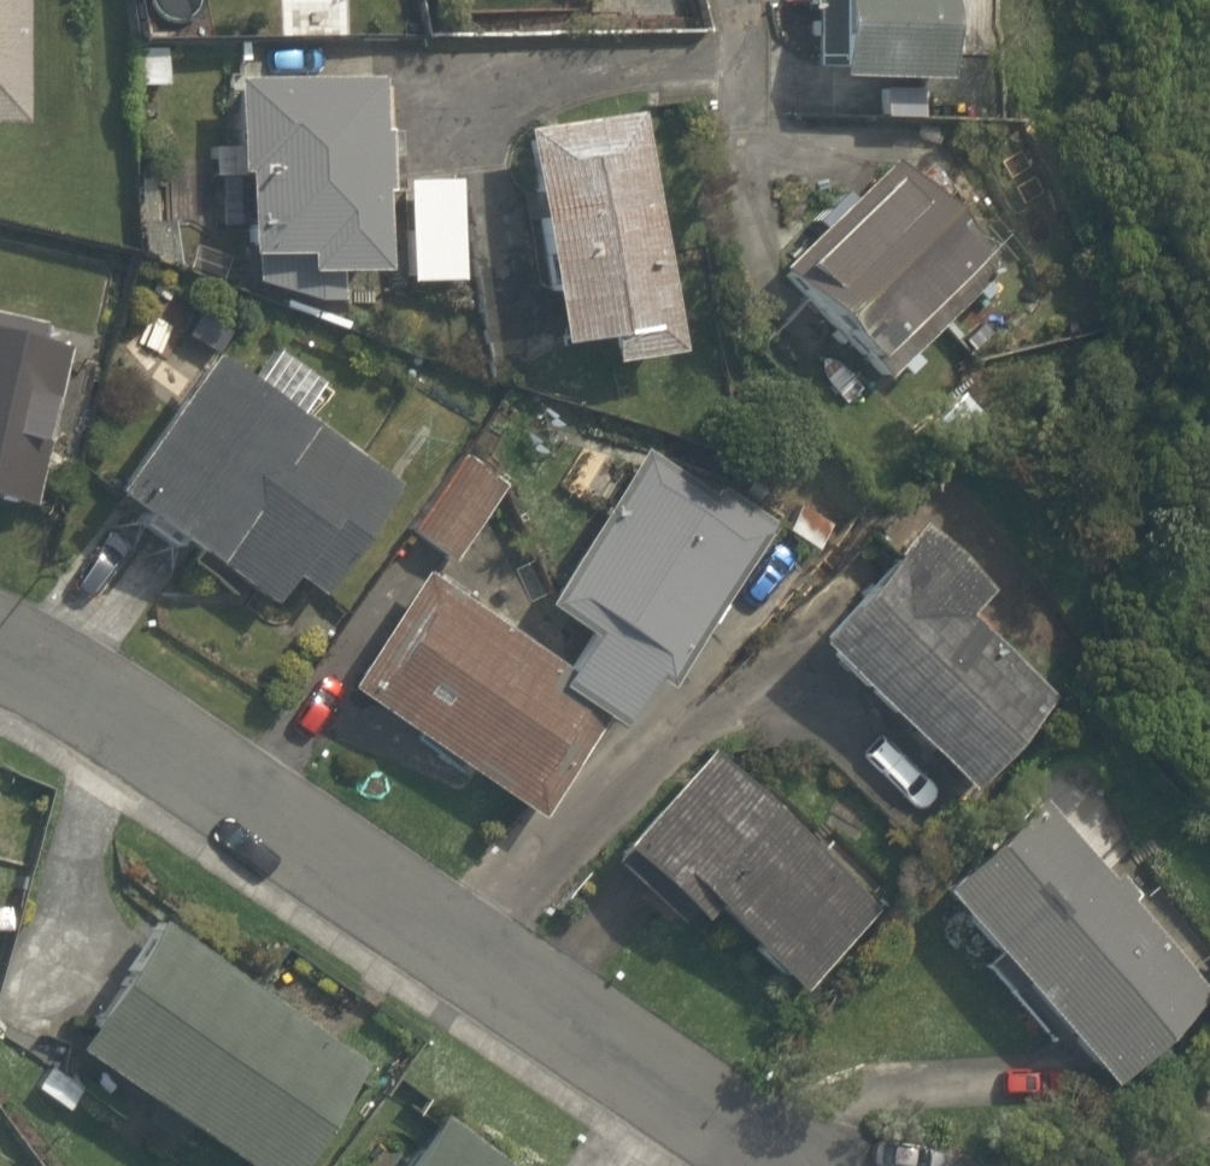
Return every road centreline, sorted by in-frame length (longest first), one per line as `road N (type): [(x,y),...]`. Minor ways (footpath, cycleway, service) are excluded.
road 1 (residential): [(799,1165),(242,796),(0,663)]
road 2 (residential): [(469,82),(758,67),(741,0)]

